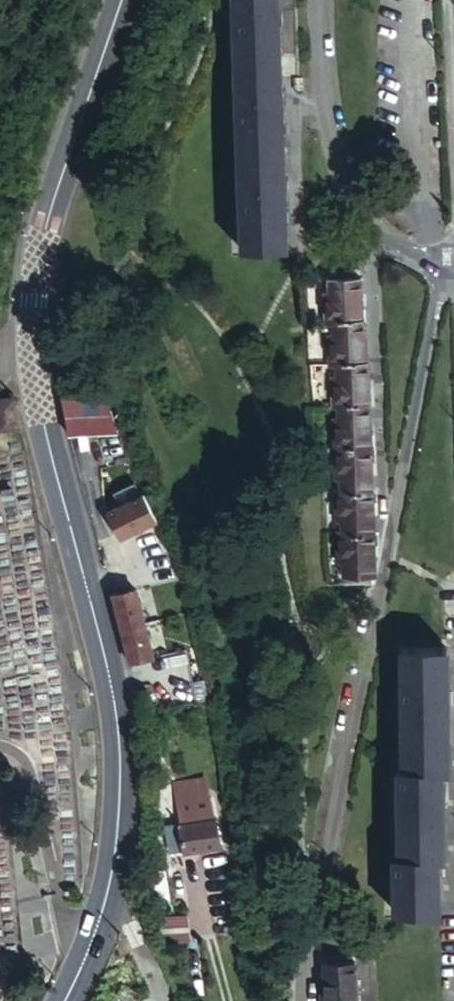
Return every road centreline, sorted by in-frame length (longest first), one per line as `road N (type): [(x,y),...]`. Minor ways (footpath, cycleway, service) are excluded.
road 1 (secondary): [(108,887),(117,853),(119,743),(49,451),(32,323),(45,221),(122,0)]
road 2 (residential): [(438,276),(336,830),(297,962),(299,1000)]
road 3 (residential): [(438,276),(365,226),(327,130),(318,0)]
road 4 (secondary): [(62,1000),(108,887)]

